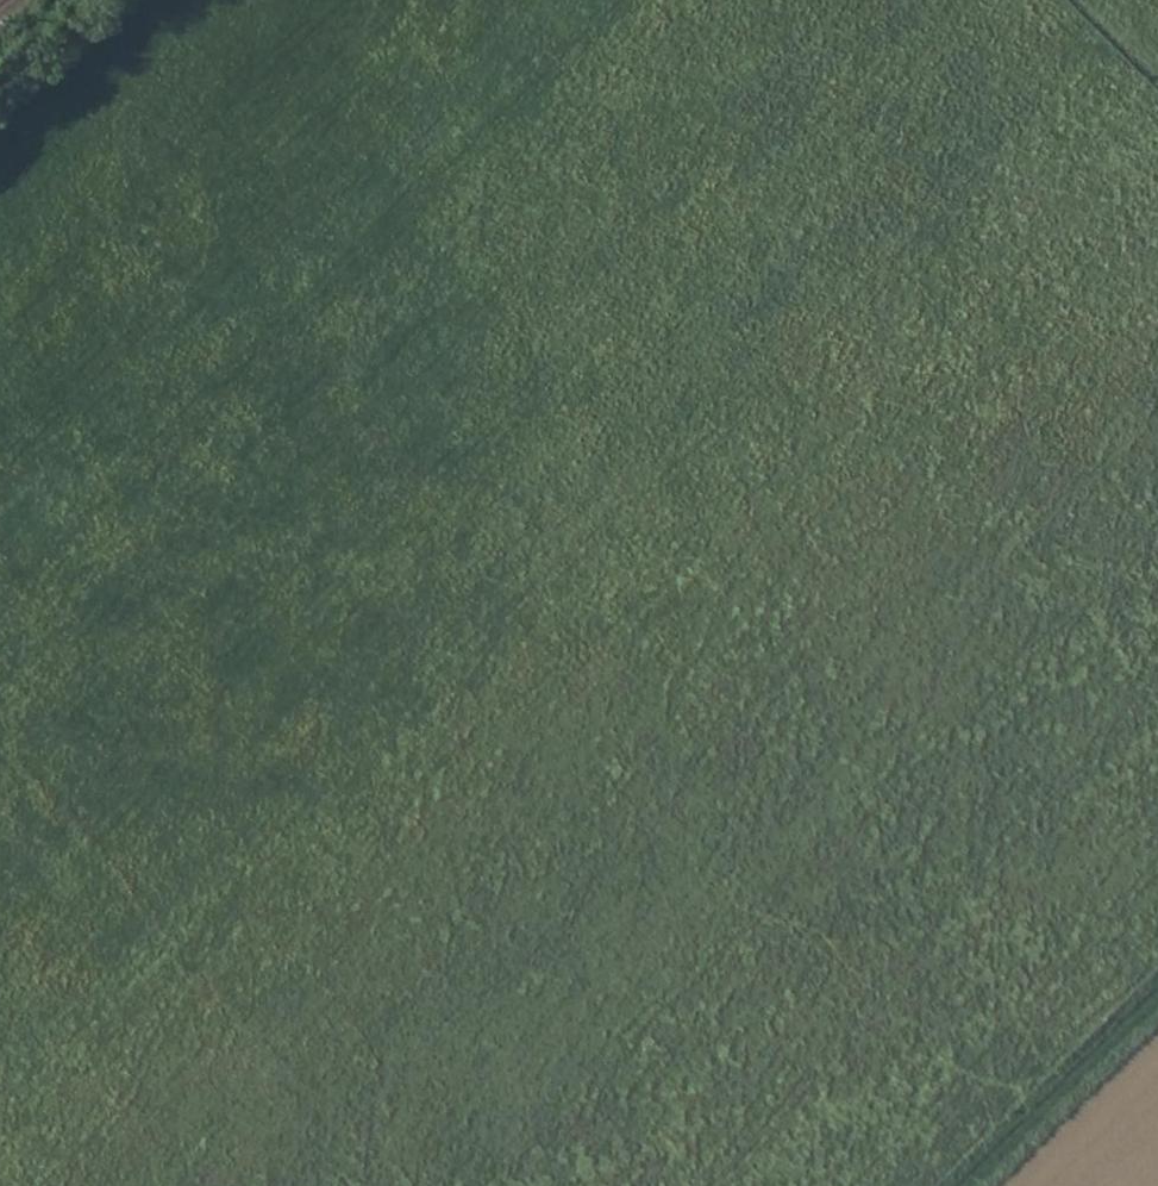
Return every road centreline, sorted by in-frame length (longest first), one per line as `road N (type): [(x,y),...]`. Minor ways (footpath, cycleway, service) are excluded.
road 1 (track): [(1157,980),(946,1185)]

